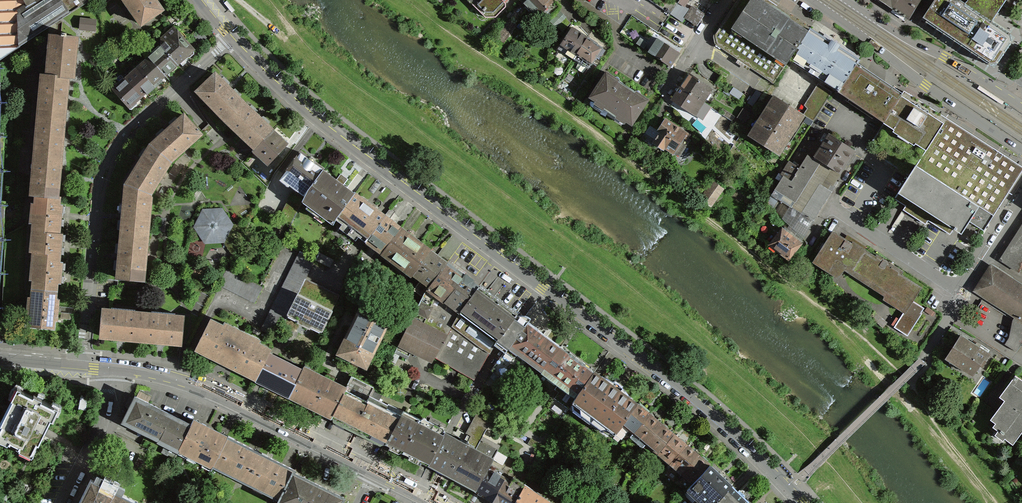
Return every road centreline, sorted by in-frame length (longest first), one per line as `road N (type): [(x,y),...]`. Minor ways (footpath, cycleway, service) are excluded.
road 1 (tertiary): [(803,502),(725,423),(333,127),(232,37)]
road 2 (residential): [(232,37),(120,139),(106,165),(82,366)]
road 3 (tertiary): [(110,369),(198,387),(374,472)]
road 4 (primary): [(810,0),(1021,151)]
road 5 (primary): [(1021,106),(847,0)]
road 6 (residential): [(964,293),(827,203)]
road 7 (residential): [(725,0),(674,78),(659,82),(619,54)]
road 8 (residential): [(110,369),(104,414),(65,502)]

